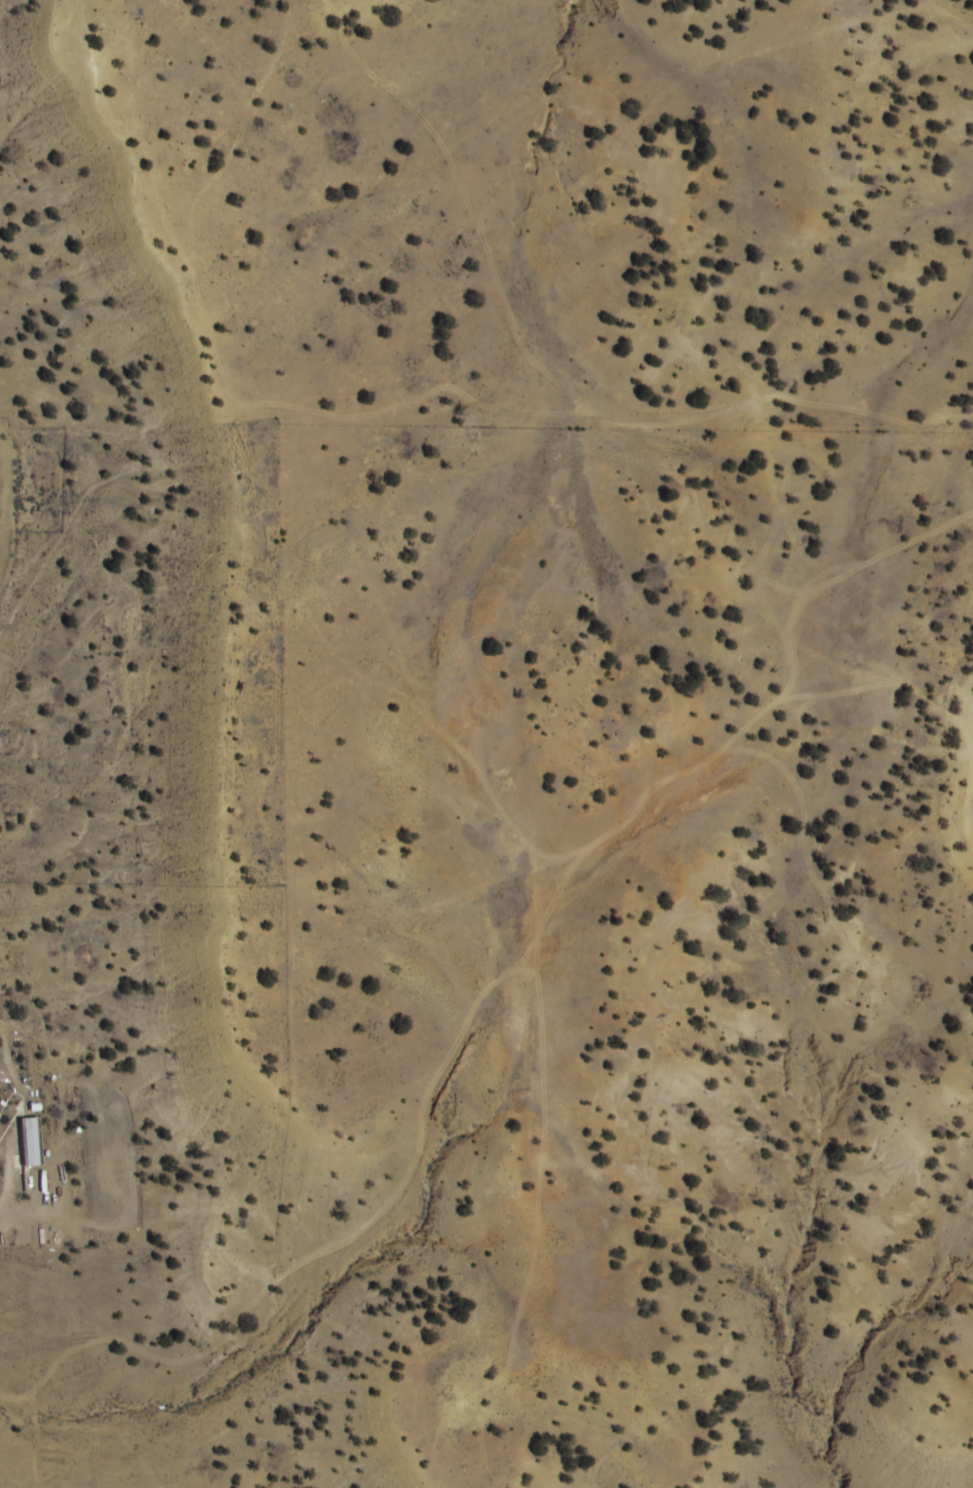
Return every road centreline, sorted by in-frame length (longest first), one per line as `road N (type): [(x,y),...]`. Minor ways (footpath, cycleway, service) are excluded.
road 1 (track): [(615,420),(538,369),(505,320),(437,138),(355,55),(323,0)]

